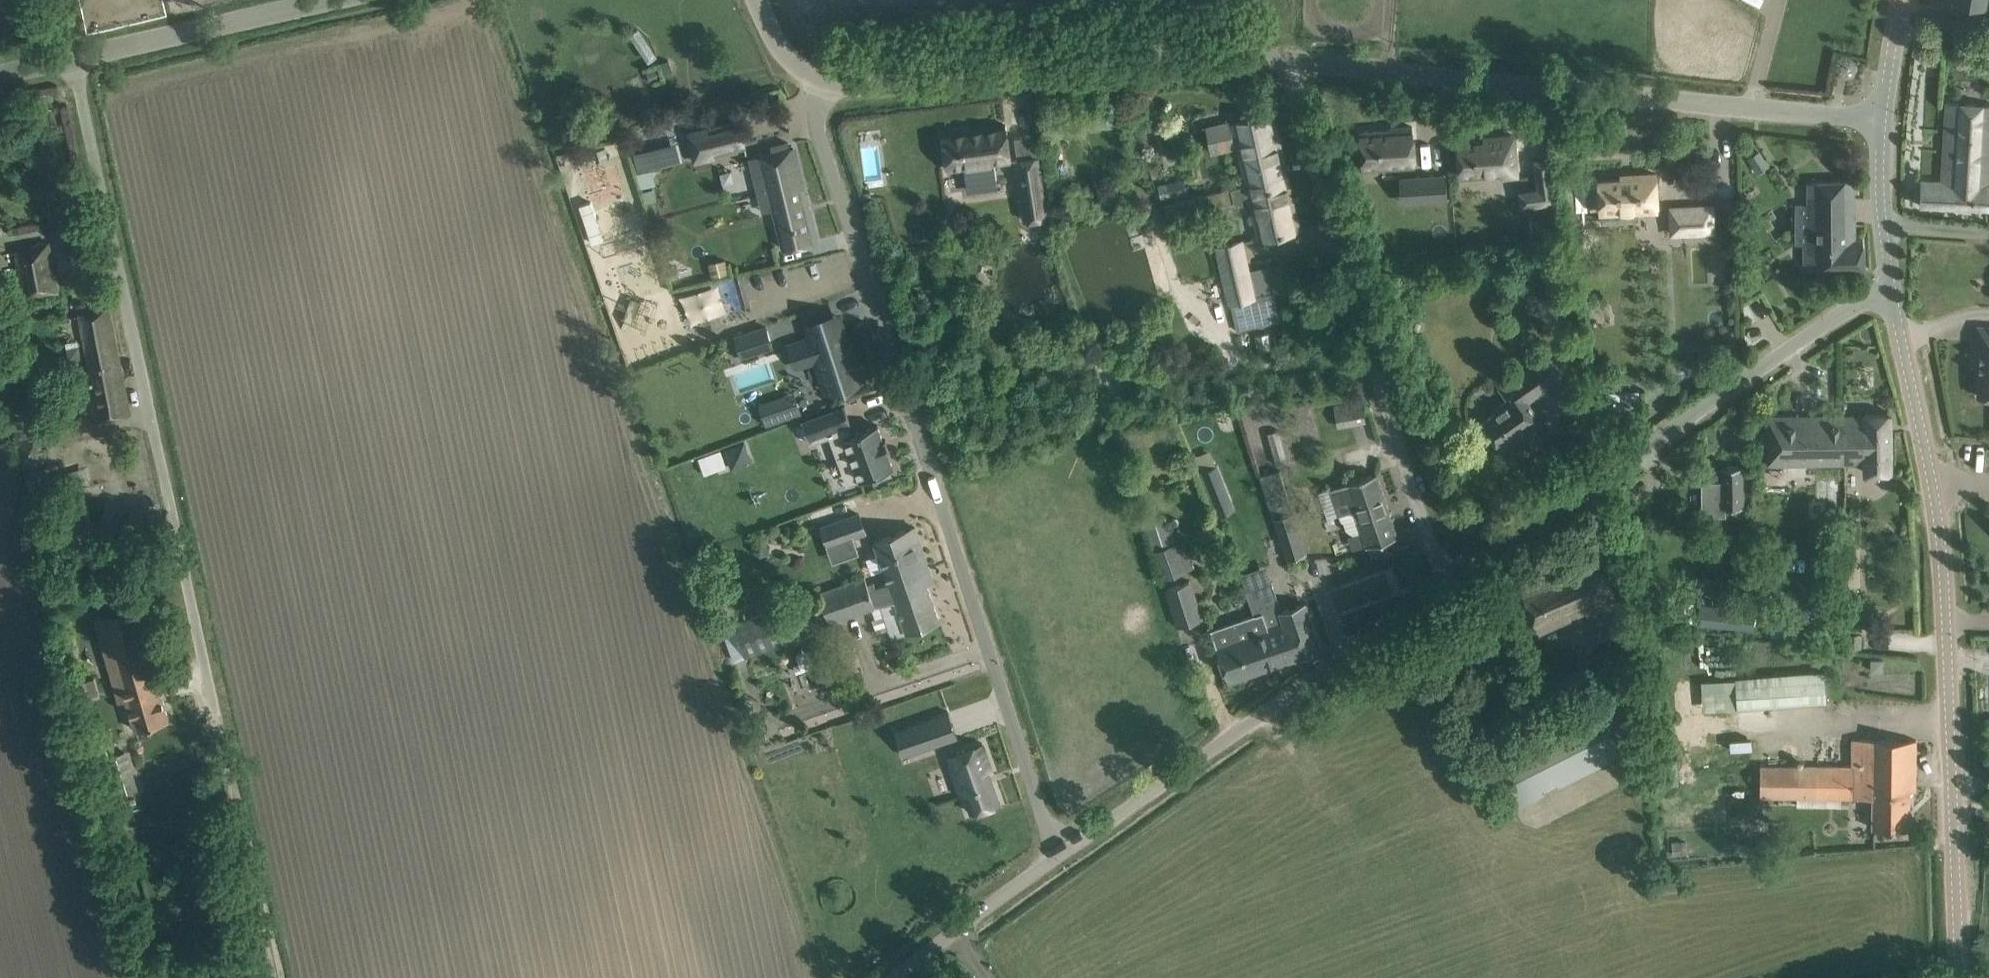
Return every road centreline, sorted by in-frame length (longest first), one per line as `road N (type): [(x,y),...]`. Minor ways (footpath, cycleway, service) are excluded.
road 1 (unclassified): [(1064,850),(1041,815),(818,131),(825,80)]
road 2 (unclassified): [(1961,977),(1938,515),(1892,292)]
road 3 (unclassified): [(218,729),(72,60)]
road 4 (unclassified): [(1882,120),(1292,61)]
road 5 (unclassified): [(1454,579),(1433,553),(1361,327),(1292,61)]
road 6 (unclassified): [(1454,579),(1861,301),(1892,292)]
road 7 (unclassified): [(1064,850),(1454,579)]
road 8 (unclassified): [(1292,61),(1139,54),(878,84),(825,80)]
road 9 (unclassified): [(338,0),(72,60)]
road 10 (track): [(277,977),(218,729)]
road 11 (unclassified): [(893,977),(1064,850)]
road 12 (unclassified): [(1892,292),(1879,178),(1882,120)]
road 13 (unclassified): [(1882,120),(1900,0)]

